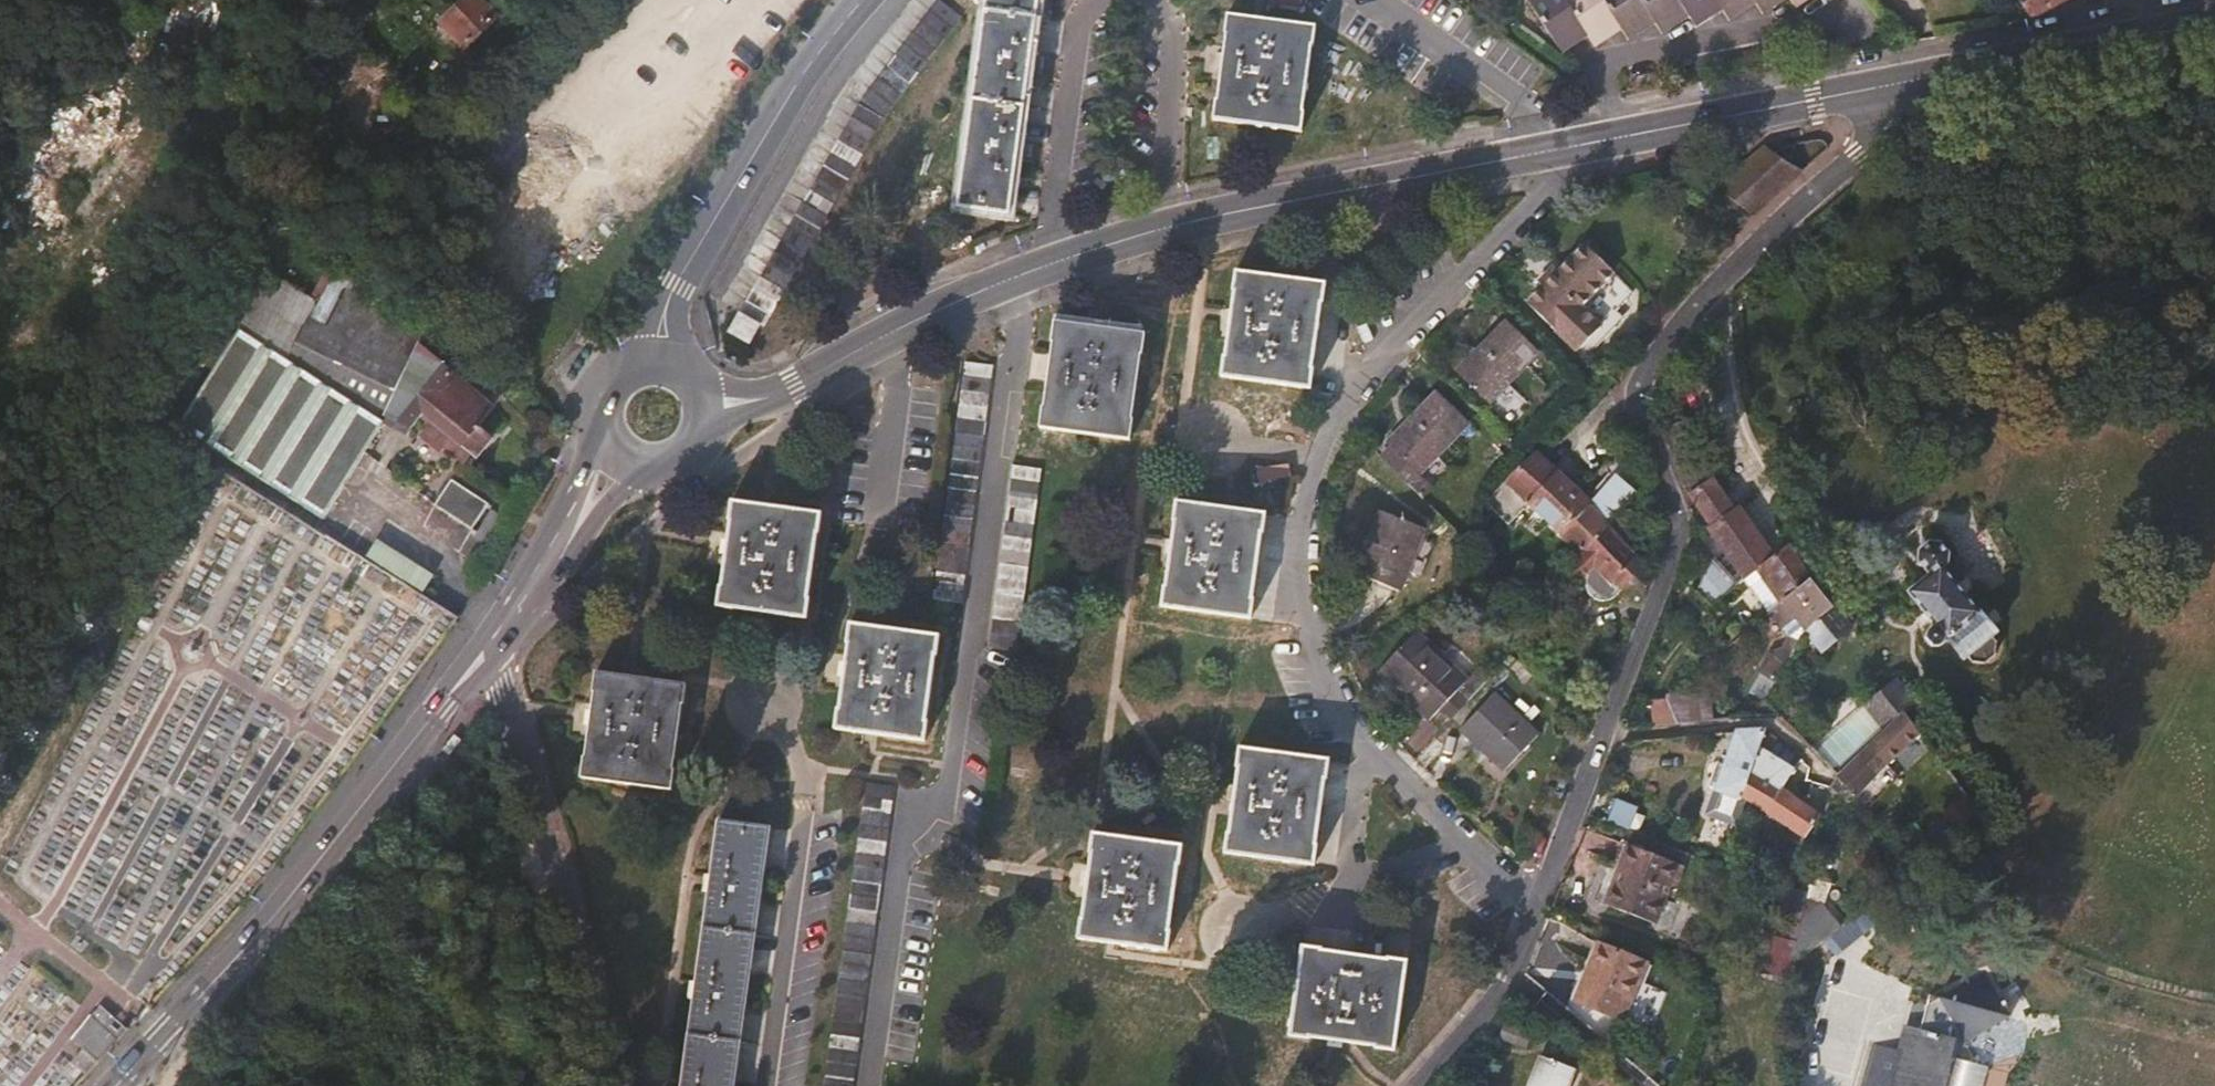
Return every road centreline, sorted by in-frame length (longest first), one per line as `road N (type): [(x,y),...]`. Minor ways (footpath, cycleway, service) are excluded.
road 1 (residential): [(1562,149),(1566,165),(1378,371),(1330,450),(1302,535),(1305,606),(1338,722),(1427,813),(1539,890)]
road 2 (residential): [(1539,890),(1644,647),(1670,564),(1670,491),(1642,391),(1652,364),(1887,120),(1885,86)]
road 3 (residential): [(1170,227),(1158,185),(1173,37),(1166,15),(1153,6),(1095,8),(1078,28),(1049,226),(1061,261)]
road 4 (secondary): [(121,1085),(289,897),(427,721)]
road 5 (residential): [(495,663),(623,1085)]
road 6 (tertiary): [(659,353),(677,286),(826,51),(869,0)]
road 7 (secondary): [(1170,227),(1562,149)]
road 8 (secondary): [(1885,86),(2214,23)]
road 9 (secondary): [(1562,149),(1885,86)]
road 10 (secondary): [(788,390),(935,312),(1061,261)]
road 11 (secondary): [(495,663),(618,493),(667,475)]
road 12 (residential): [(1409,1085),(1477,1010),(1525,931),(1539,890)]
road 13 (secondary): [(593,426),(567,501),(491,627)]

